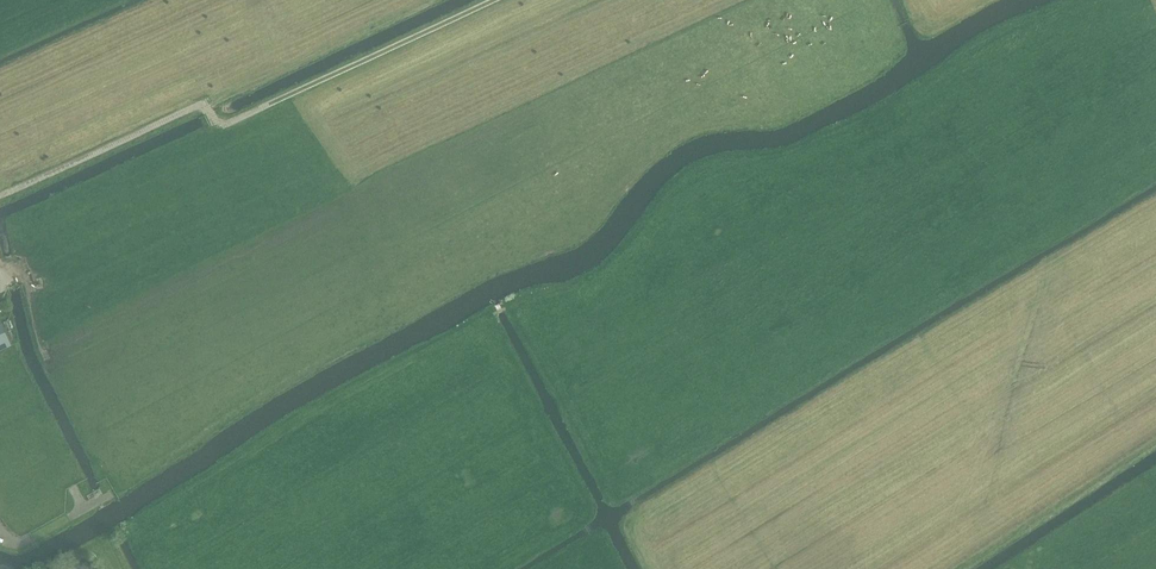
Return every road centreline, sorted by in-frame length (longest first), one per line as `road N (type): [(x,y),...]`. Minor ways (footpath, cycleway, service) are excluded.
road 1 (track): [(494,0),(221,126),(202,106),(0,197)]

